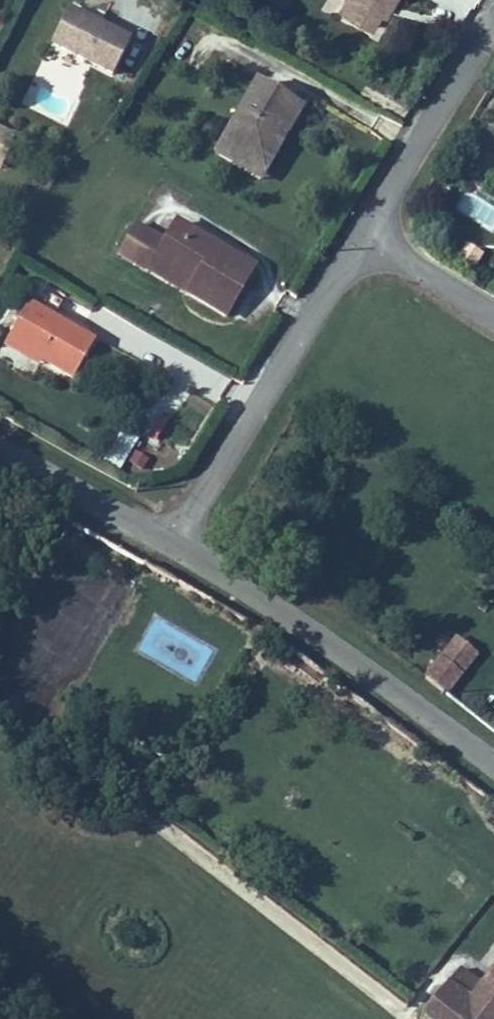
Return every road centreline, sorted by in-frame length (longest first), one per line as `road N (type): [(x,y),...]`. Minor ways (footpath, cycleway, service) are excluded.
road 1 (residential): [(170,541),(296,610),(493,757)]
road 2 (residential): [(370,238),(329,273),(170,541)]
road 3 (residential): [(493,8),(384,185),(370,238)]
road 4 (residential): [(0,444),(170,541)]
road 5 (residential): [(493,317),(370,238)]

